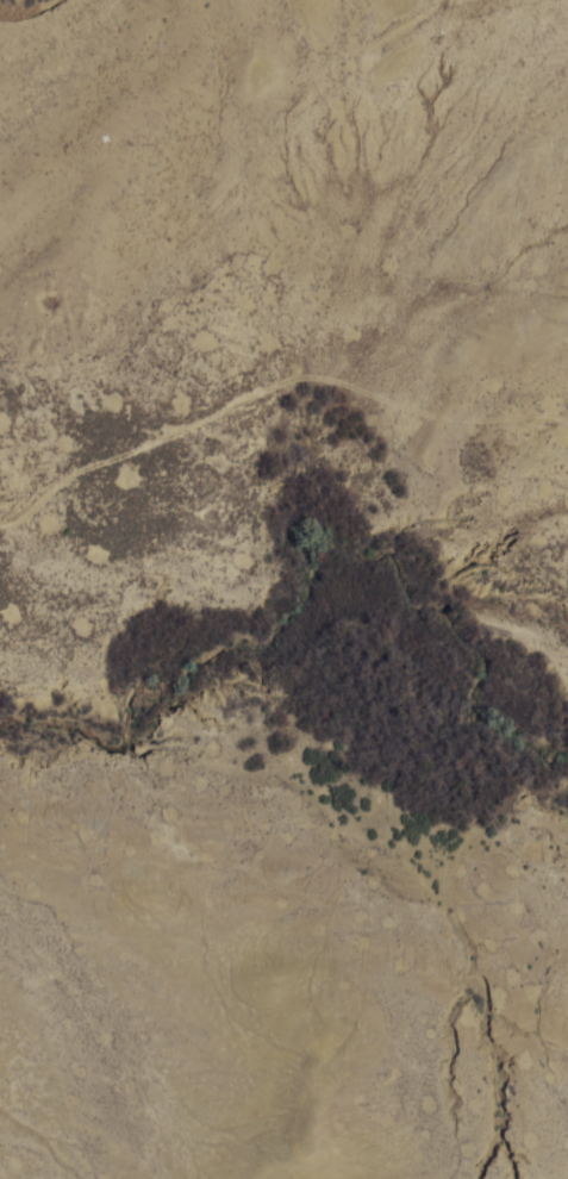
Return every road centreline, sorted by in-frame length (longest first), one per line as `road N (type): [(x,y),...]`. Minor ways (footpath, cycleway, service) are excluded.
road 1 (track): [(0,480),(58,463),(217,370),(331,349),(380,373),(431,420),(491,432),(567,424)]
road 2 (residential): [(567,830),(288,782),(0,828)]

